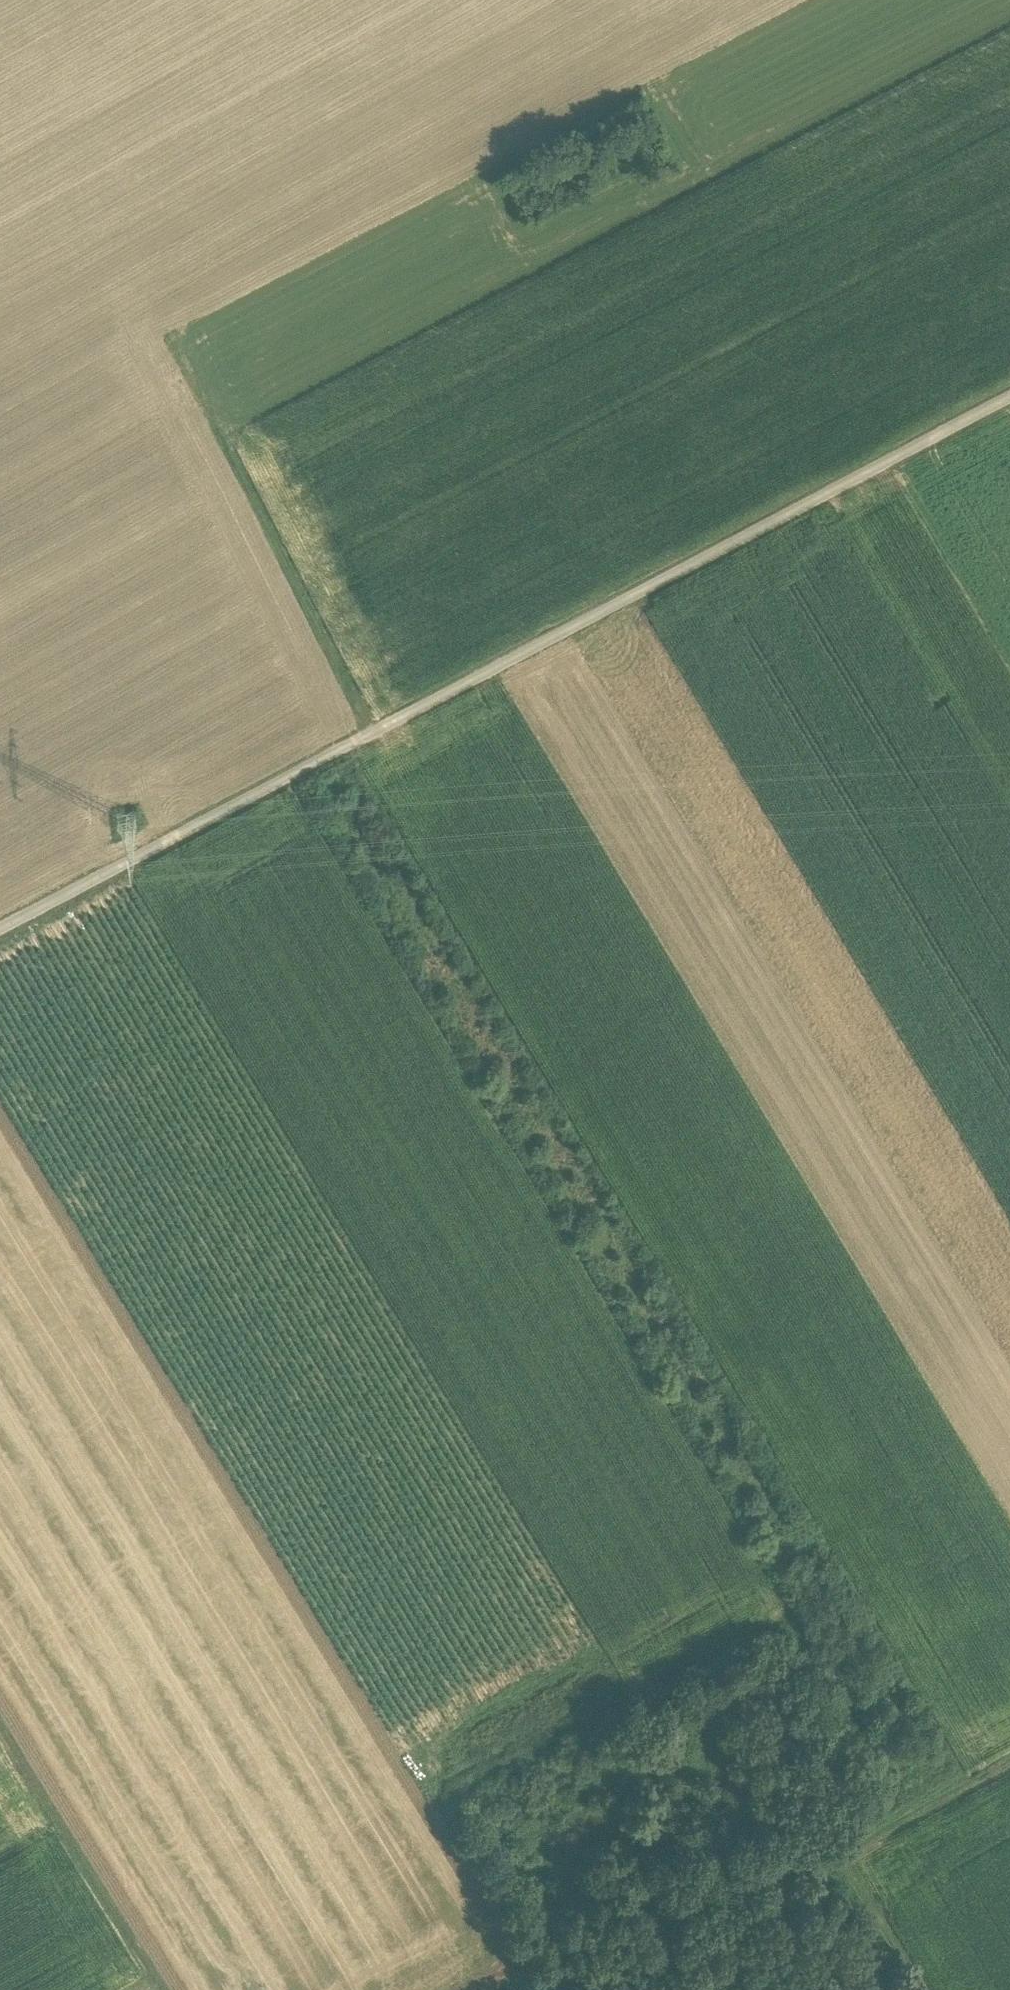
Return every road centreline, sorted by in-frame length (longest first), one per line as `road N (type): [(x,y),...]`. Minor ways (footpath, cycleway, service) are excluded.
road 1 (track): [(1009,397),(0,929)]
road 2 (track): [(373,733),(172,346)]
road 3 (track): [(161,1989),(0,1722)]
road 4 (track): [(816,1858),(796,1854),(676,1903),(620,1963),(581,1989)]
road 5 (track): [(1009,1753),(816,1858)]
road 6 (track): [(909,1989),(816,1858)]

